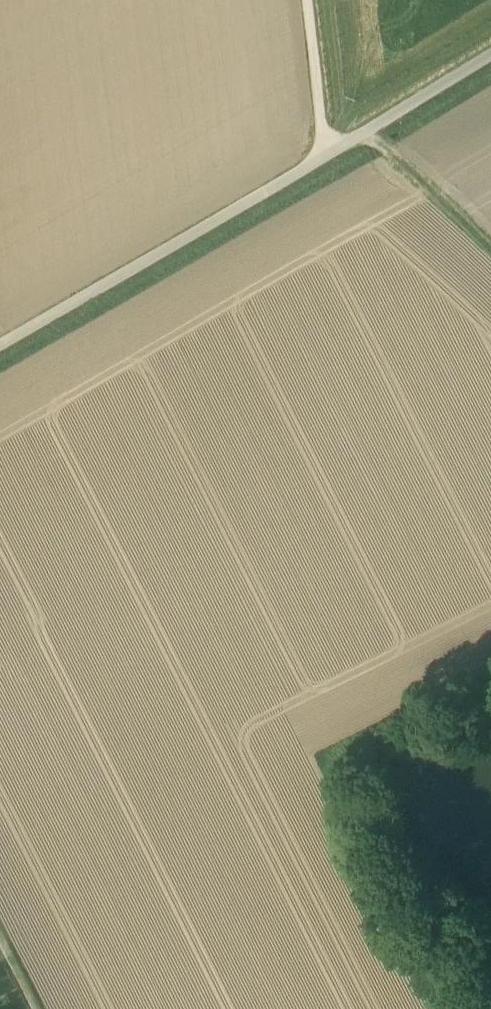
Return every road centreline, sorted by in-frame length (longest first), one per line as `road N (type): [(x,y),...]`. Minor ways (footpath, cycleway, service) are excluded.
road 1 (track): [(0,344),(490,56)]
road 2 (track): [(307,0),(326,156)]

